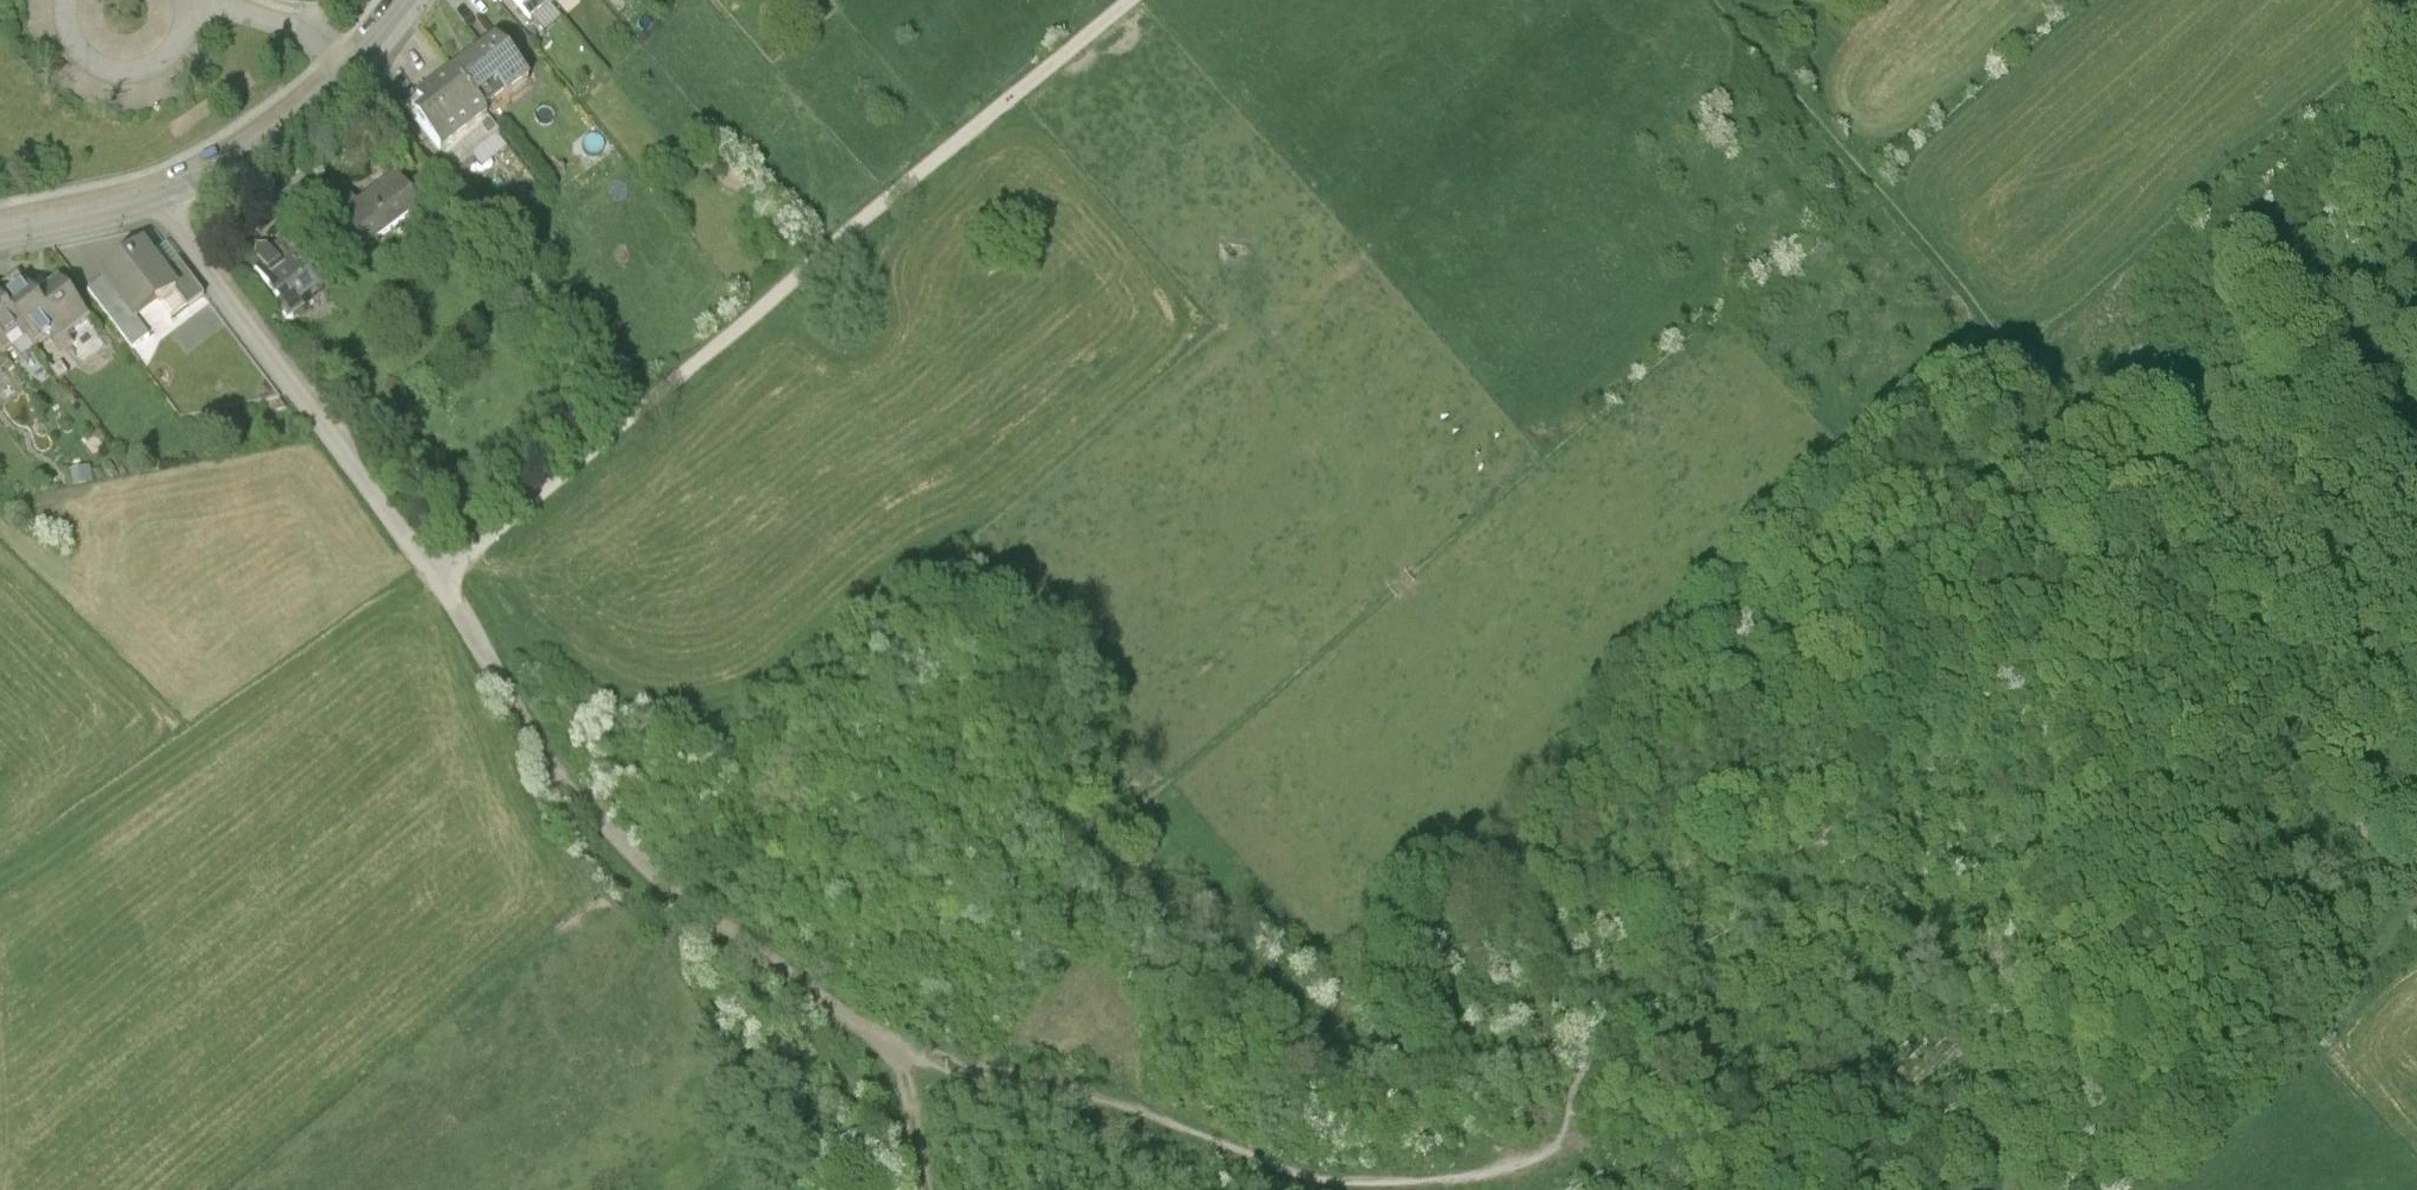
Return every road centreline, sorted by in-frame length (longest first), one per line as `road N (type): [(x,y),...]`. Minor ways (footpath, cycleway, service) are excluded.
road 1 (track): [(2054,528),(1901,530),(1729,685),(1632,898),(1574,1142),(1499,1170),(1418,1179),(1327,1180),(1093,1098),(947,1080),(879,1056),(655,891),(433,575)]
road 2 (track): [(433,575),(1133,0)]
road 3 (track): [(1711,0),(1996,327),(2054,528)]
road 4 (track): [(2416,874),(2249,646),(2054,528)]
road 5 (residential): [(0,235),(149,200),(254,153),(355,67),(409,0)]
road 6 (track): [(149,200),(433,575)]
road 7 (track): [(879,1056),(928,1189)]

